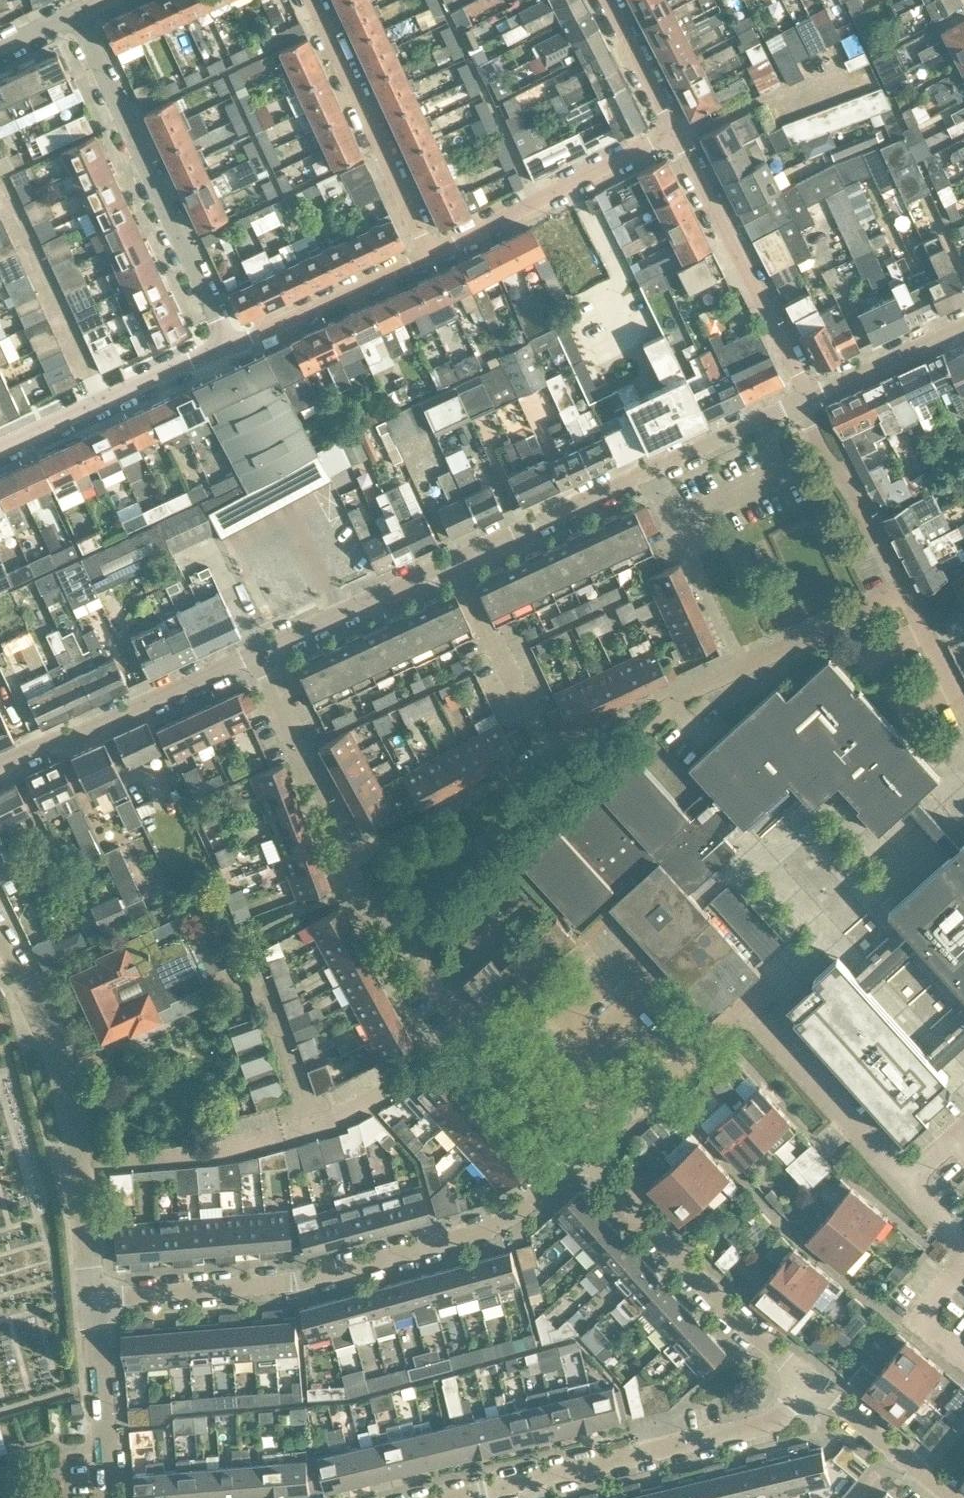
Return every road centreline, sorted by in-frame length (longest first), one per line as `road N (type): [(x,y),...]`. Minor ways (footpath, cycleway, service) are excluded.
road 1 (residential): [(255,652),(804,401)]
road 2 (residential): [(95,1298),(294,1283),(501,1225),(583,1151)]
road 3 (residential): [(471,1024),(361,894),(255,652)]
road 4 (residential): [(468,1497),(775,1420),(810,1380)]
road 5 (unclassified): [(232,348),(75,15)]
road 6 (residential): [(810,1380),(755,1336),(583,1151)]
road 7 (residential): [(676,133),(804,401)]
road 8 (residential): [(649,727),(678,699),(901,590)]
road 9 (residential): [(0,768),(255,652)]
road 10 (residential): [(428,254),(313,0)]
road 11 (residential): [(676,133),(428,254)]
road 12 (residential): [(0,454),(232,348)]
road 13 (residential): [(82,1160),(59,1054),(0,930)]
road 14 (residential): [(902,1185),(745,1007)]
road 15 (residential): [(232,348),(428,254)]
road 16 (residential): [(583,1151),(745,1007)]
road 17 (residential): [(901,590),(804,401)]
road 18 (residential): [(82,1160),(161,1159),(287,1138)]
road 19 (residential): [(110,1497),(95,1298)]
road 20 (residential): [(310,1131),(393,1091),(471,1024)]
road 21 (residential): [(954,1497),(810,1380)]
road 22 (residential): [(804,401),(963,331)]
road 23 (residential): [(583,1151),(471,1024)]
road 24 (residential): [(608,0),(676,133)]
road 25 (residential): [(963,1364),(914,1325),(963,1262)]
road 26 (residential): [(95,1298),(82,1160)]
road 27 (residential): [(963,711),(901,590)]

